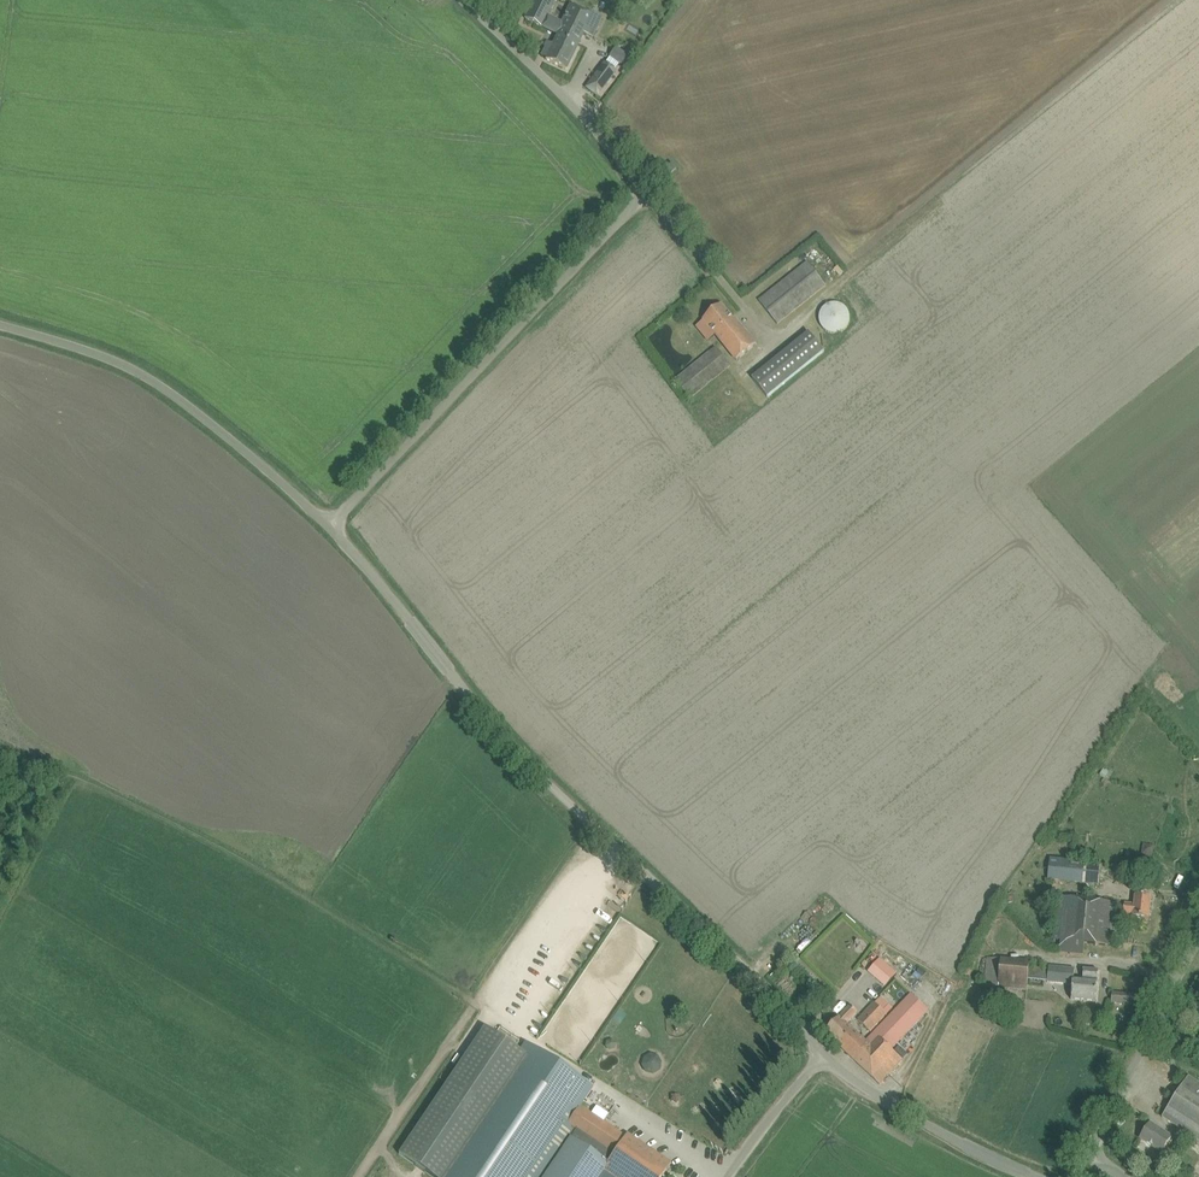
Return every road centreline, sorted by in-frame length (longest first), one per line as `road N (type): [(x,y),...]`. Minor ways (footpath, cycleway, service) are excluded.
road 1 (unclassified): [(822,1057),(800,1023),(508,742),(329,527)]
road 2 (unclassified): [(329,527),(647,192)]
road 3 (unclassified): [(329,527),(146,376),(0,325)]
road 4 (unclassified): [(734,1167),(485,1011)]
road 5 (unclassified): [(647,192),(465,0)]
road 6 (unclassified): [(1090,1155),(1198,934)]
road 7 (unclassified): [(1035,1176),(891,1104),(822,1057)]
road 8 (unclassified): [(734,1167),(822,1057)]
road 9 (unclassified): [(647,192),(737,299)]

